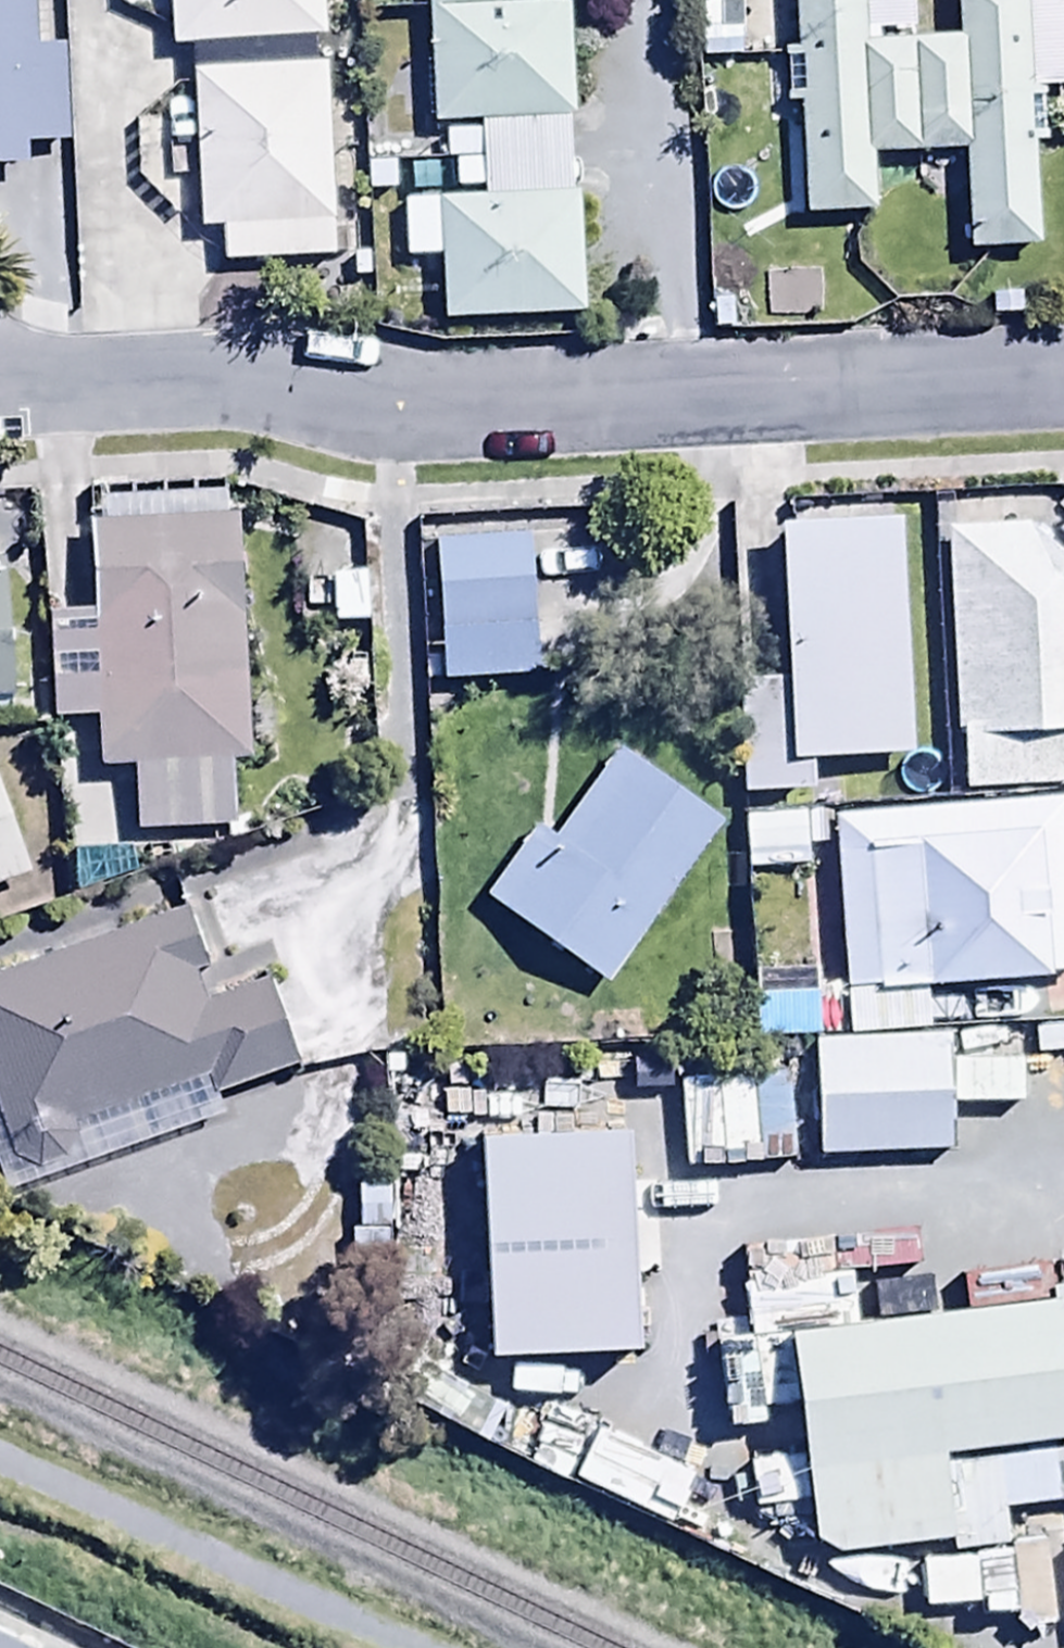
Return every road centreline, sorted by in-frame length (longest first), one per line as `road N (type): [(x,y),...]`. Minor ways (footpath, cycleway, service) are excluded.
road 1 (residential): [(1063,368),(0,387)]

